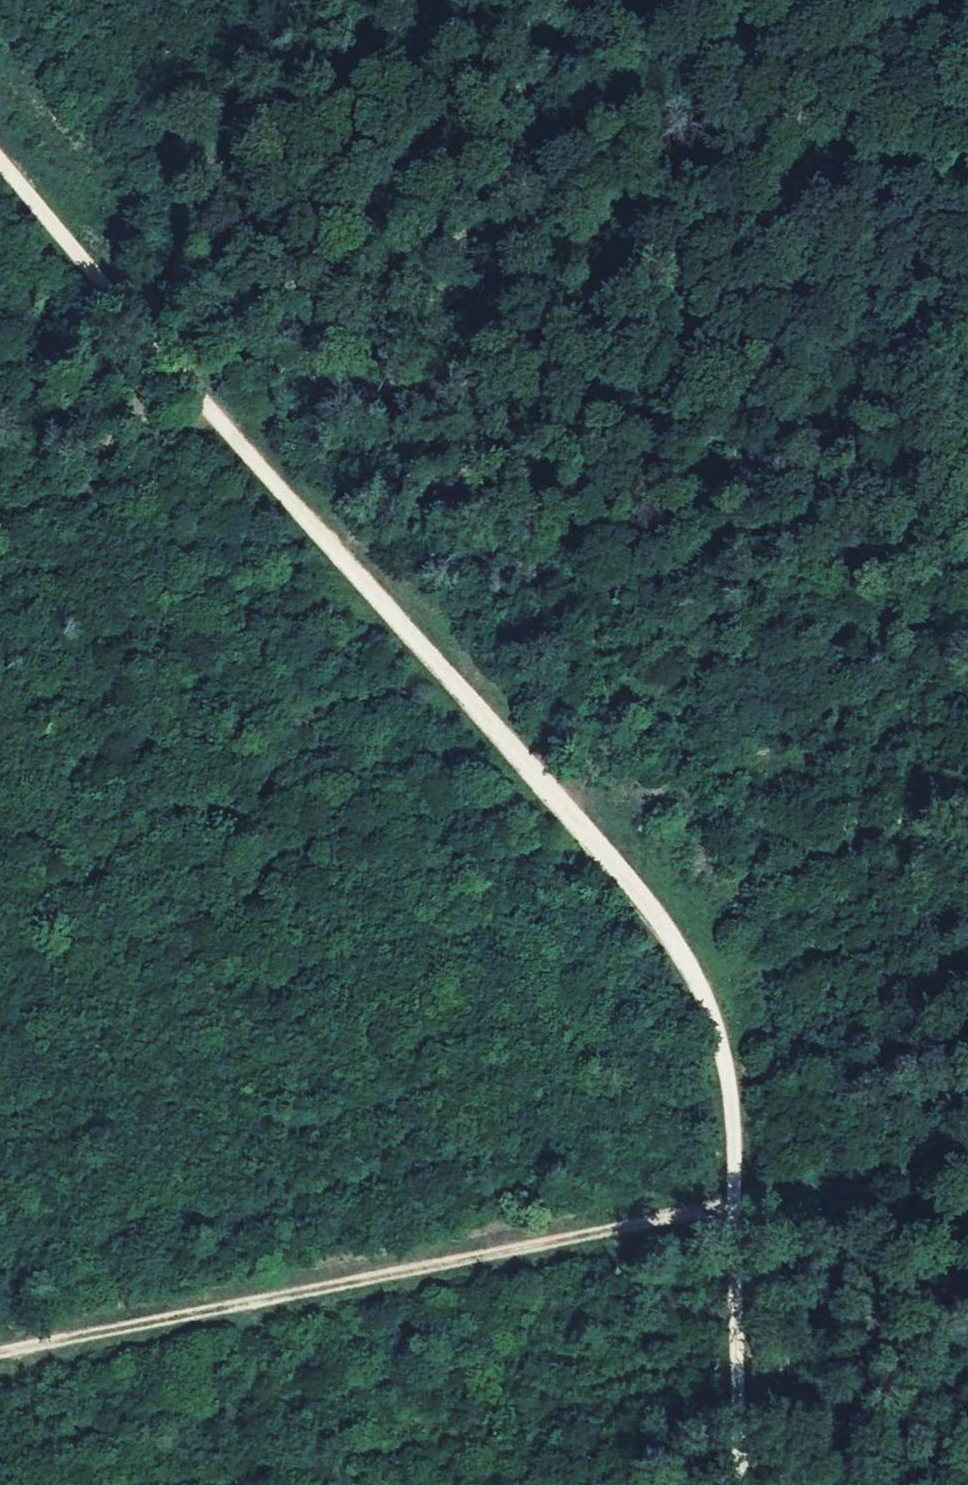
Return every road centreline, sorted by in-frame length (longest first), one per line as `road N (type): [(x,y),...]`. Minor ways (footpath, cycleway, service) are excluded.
road 1 (track): [(747,1484),(729,1103),(714,1029),(690,972),(655,915),(566,809),(0,160)]
road 2 (track): [(738,1205),(670,1212),(0,1354)]

